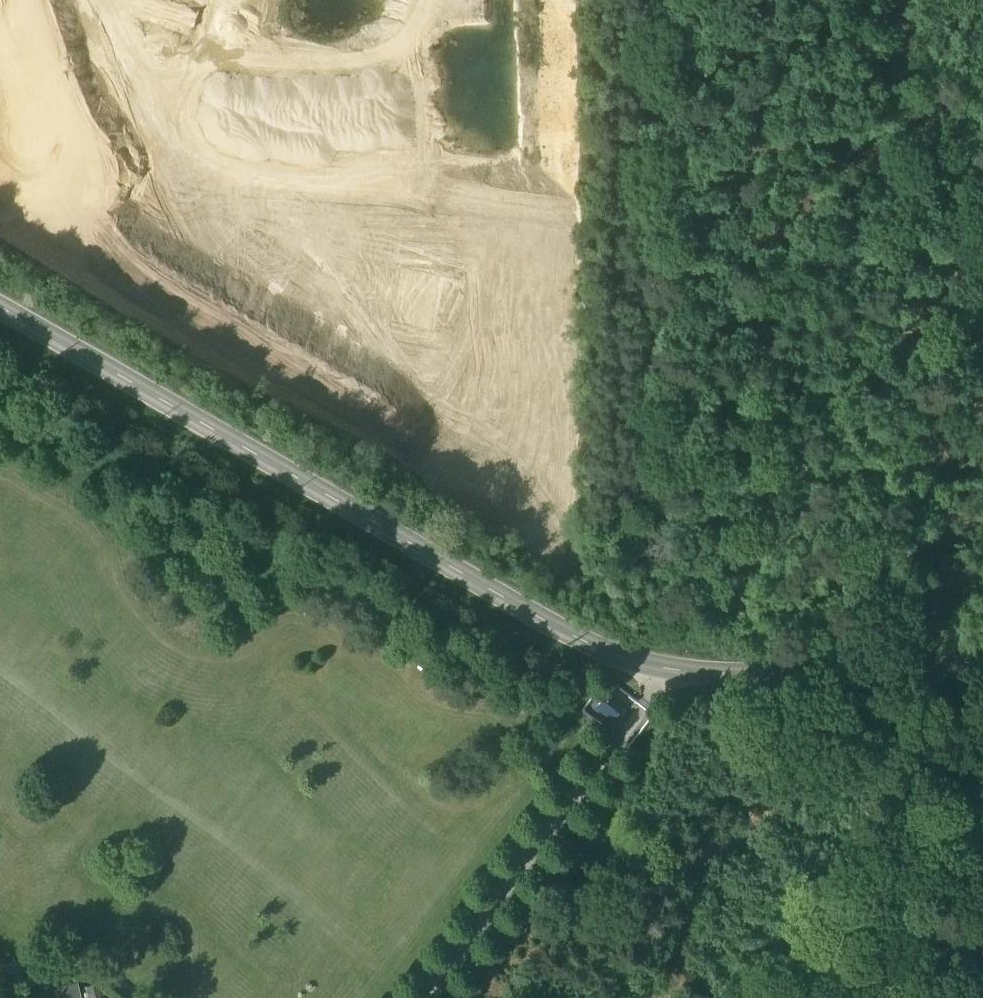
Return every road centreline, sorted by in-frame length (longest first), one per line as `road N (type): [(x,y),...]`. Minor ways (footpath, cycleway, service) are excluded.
road 1 (tertiary): [(982,664),(748,673),(659,667),(607,649),(0,305)]
road 2 (track): [(888,0),(982,244)]

